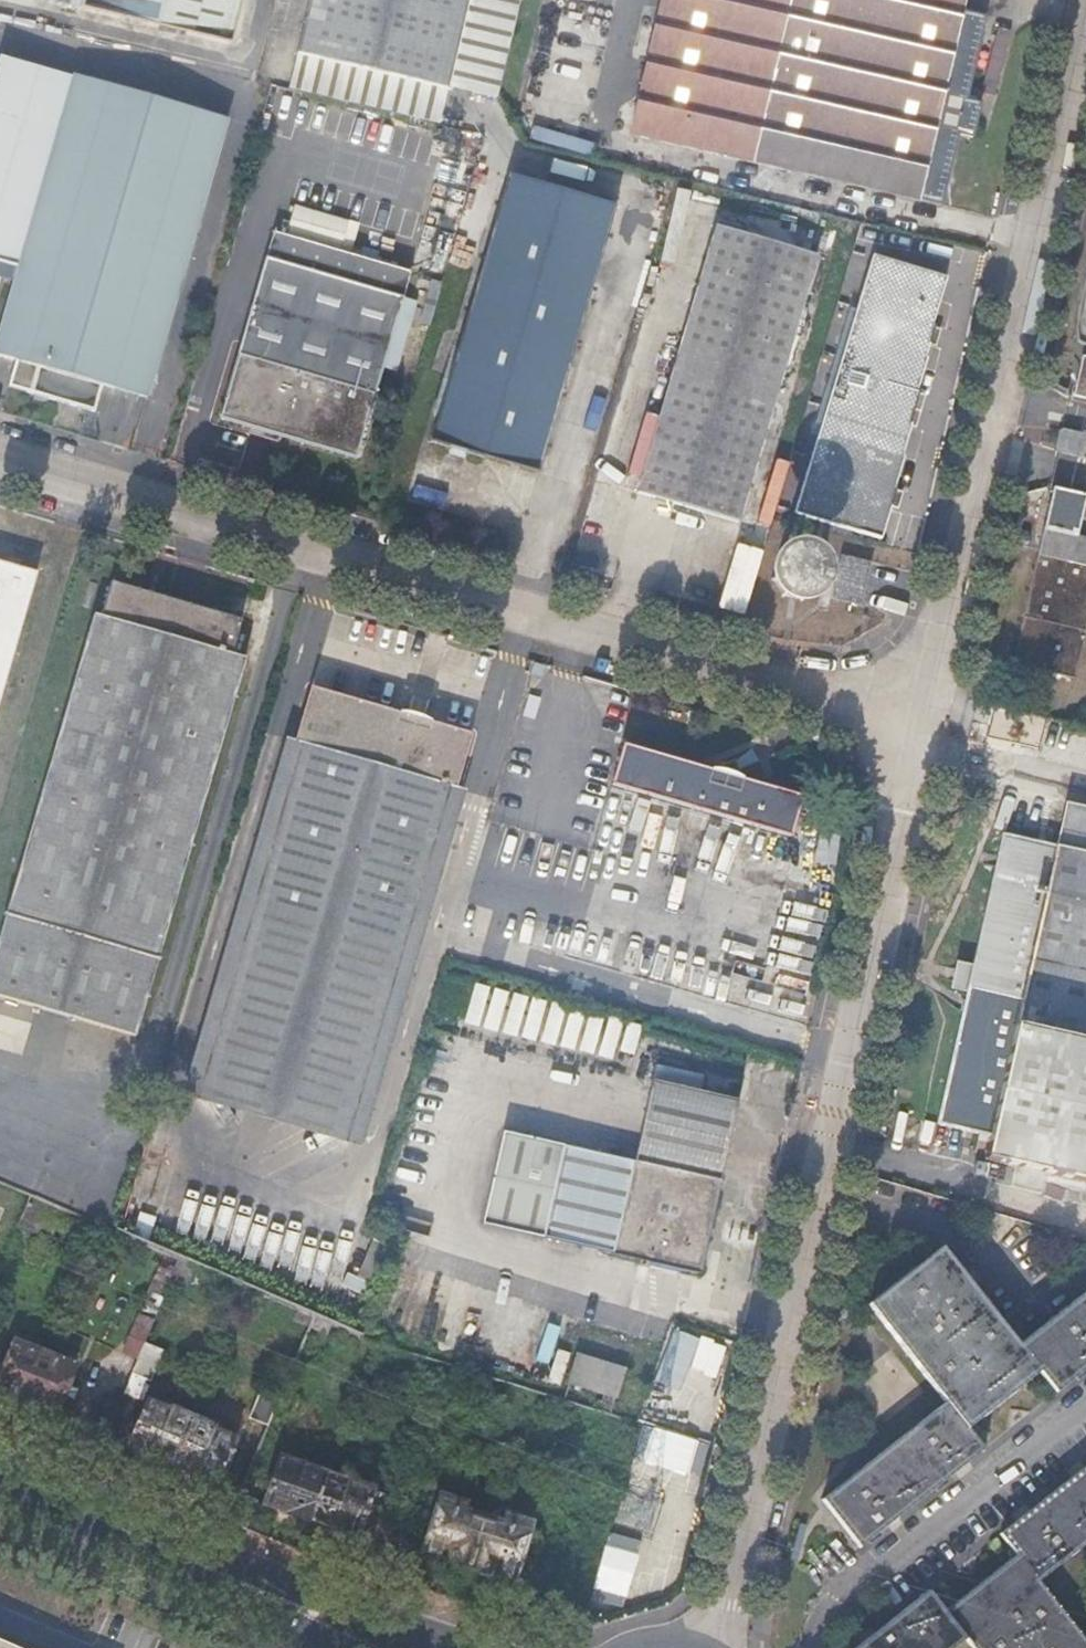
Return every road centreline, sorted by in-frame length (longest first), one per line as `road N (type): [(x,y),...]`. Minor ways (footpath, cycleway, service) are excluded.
road 1 (unclassified): [(921,724),(0,457)]
road 2 (unclassified): [(712,1647),(921,724)]
road 3 (unclassified): [(921,724),(1085,5)]
road 4 (secondary): [(0,1473),(306,1612)]
road 5 (secondary): [(459,1647),(398,1627),(306,1612)]

